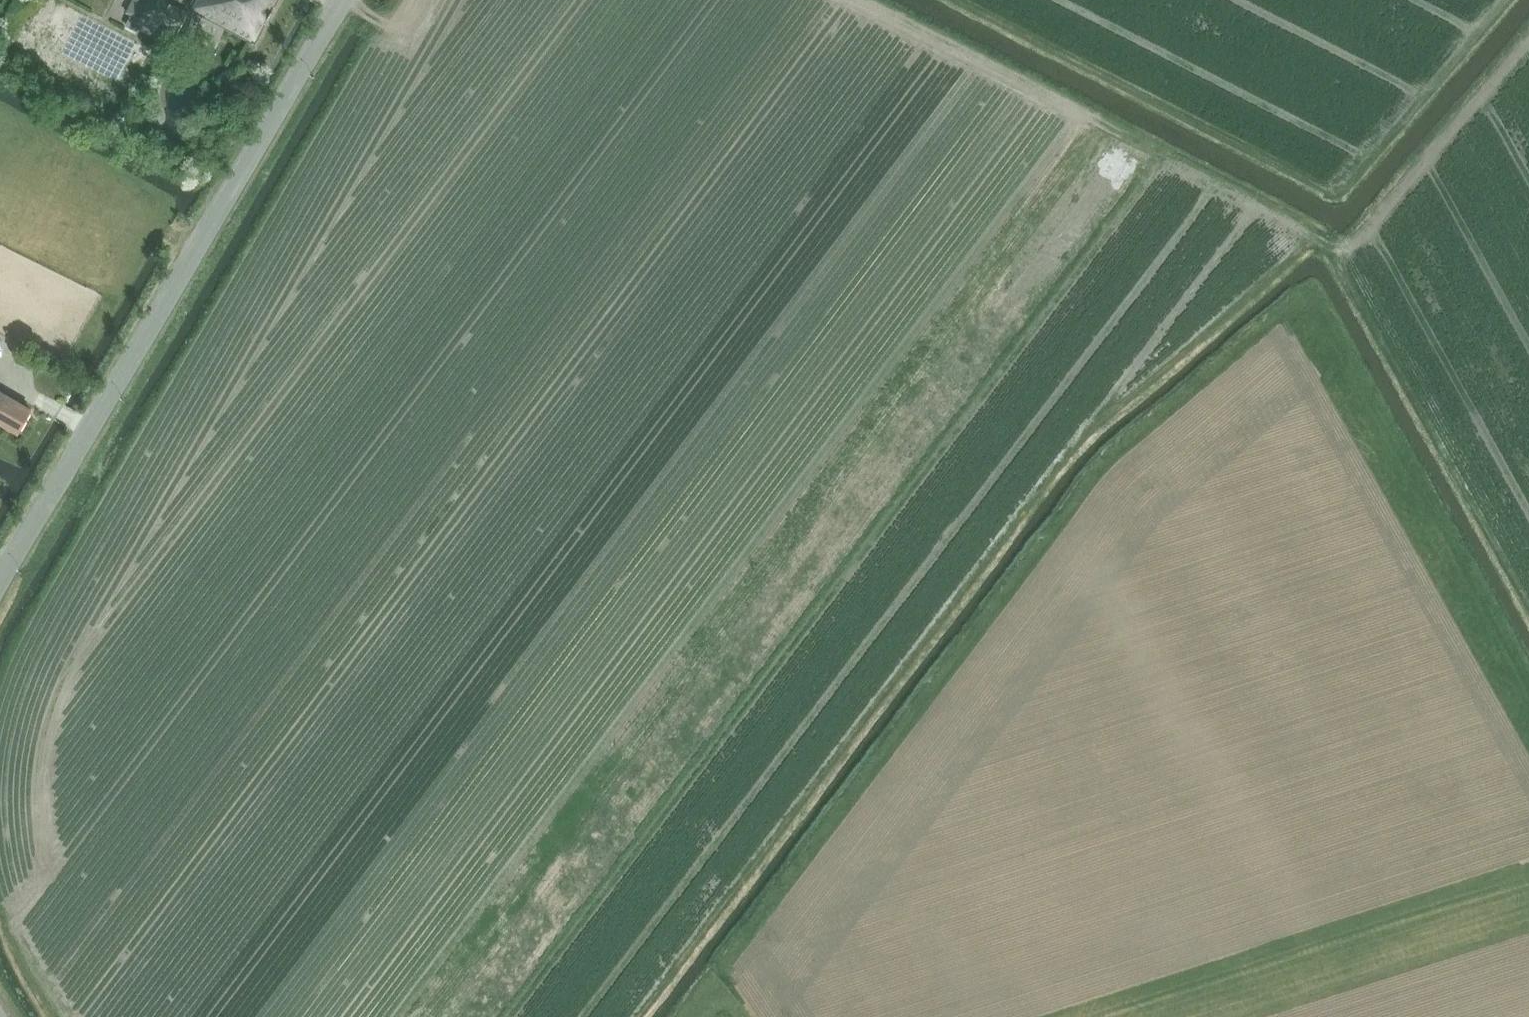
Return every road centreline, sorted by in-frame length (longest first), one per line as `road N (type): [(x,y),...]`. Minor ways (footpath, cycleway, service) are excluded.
road 1 (tertiary): [(0,584),(342,0)]

